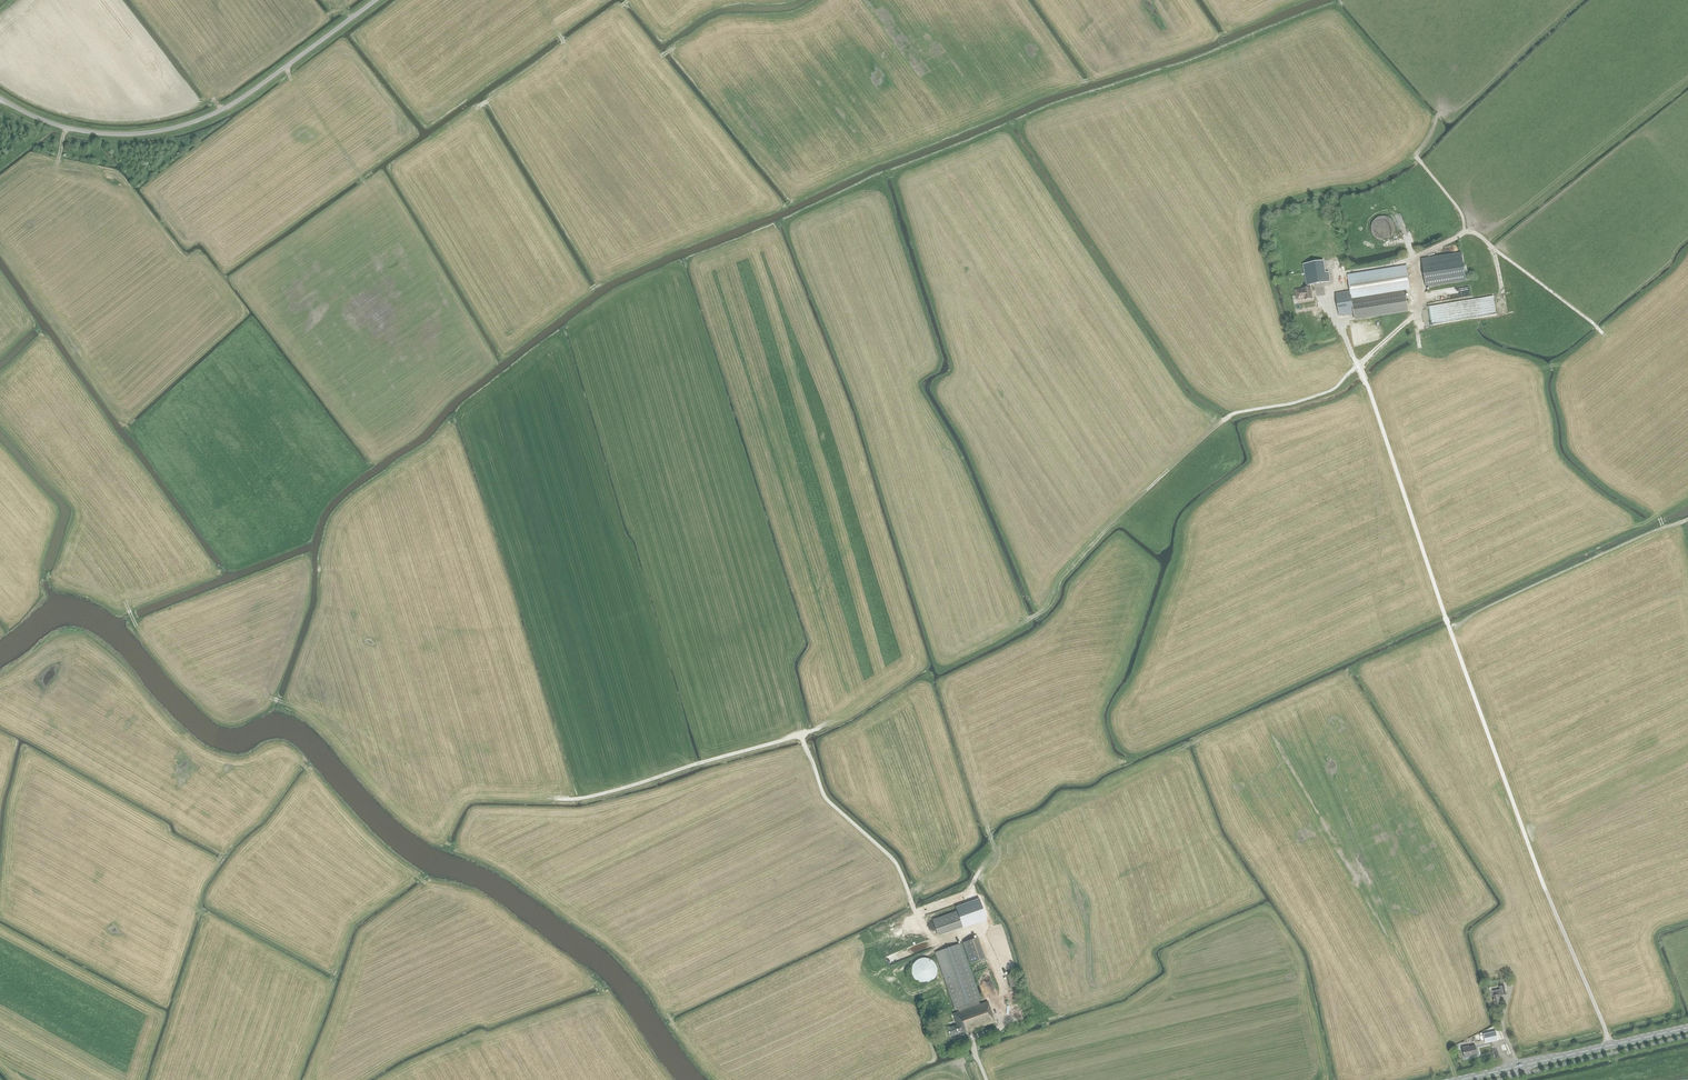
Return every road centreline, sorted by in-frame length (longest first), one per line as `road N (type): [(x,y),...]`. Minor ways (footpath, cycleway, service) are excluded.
road 1 (unclassified): [(378,0),(226,109),(168,131),(77,132),(0,100)]
road 2 (tertiary): [(1467,1079),(1687,1028)]

